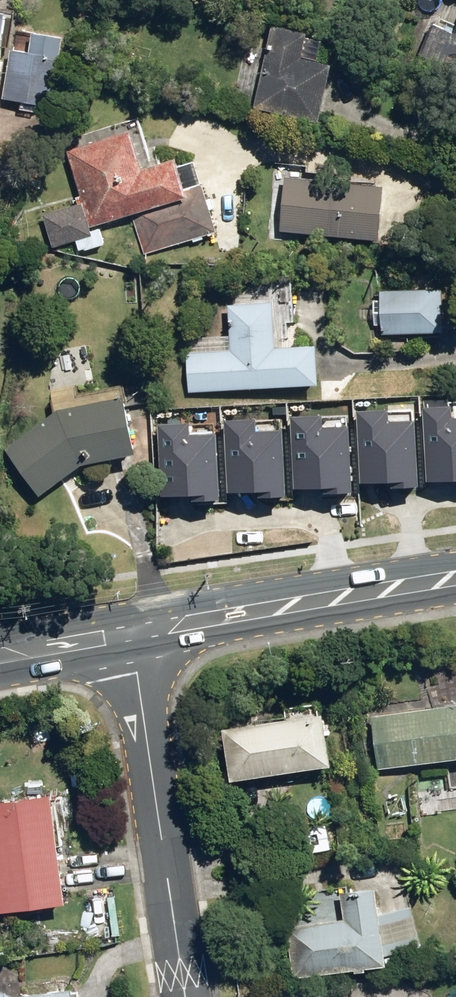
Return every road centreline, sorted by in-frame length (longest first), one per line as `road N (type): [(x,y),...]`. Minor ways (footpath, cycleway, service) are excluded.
road 1 (residential): [(132,634),(189,996)]
road 2 (tertiary): [(455,577),(132,634)]
road 3 (tertiary): [(132,634),(0,656)]

